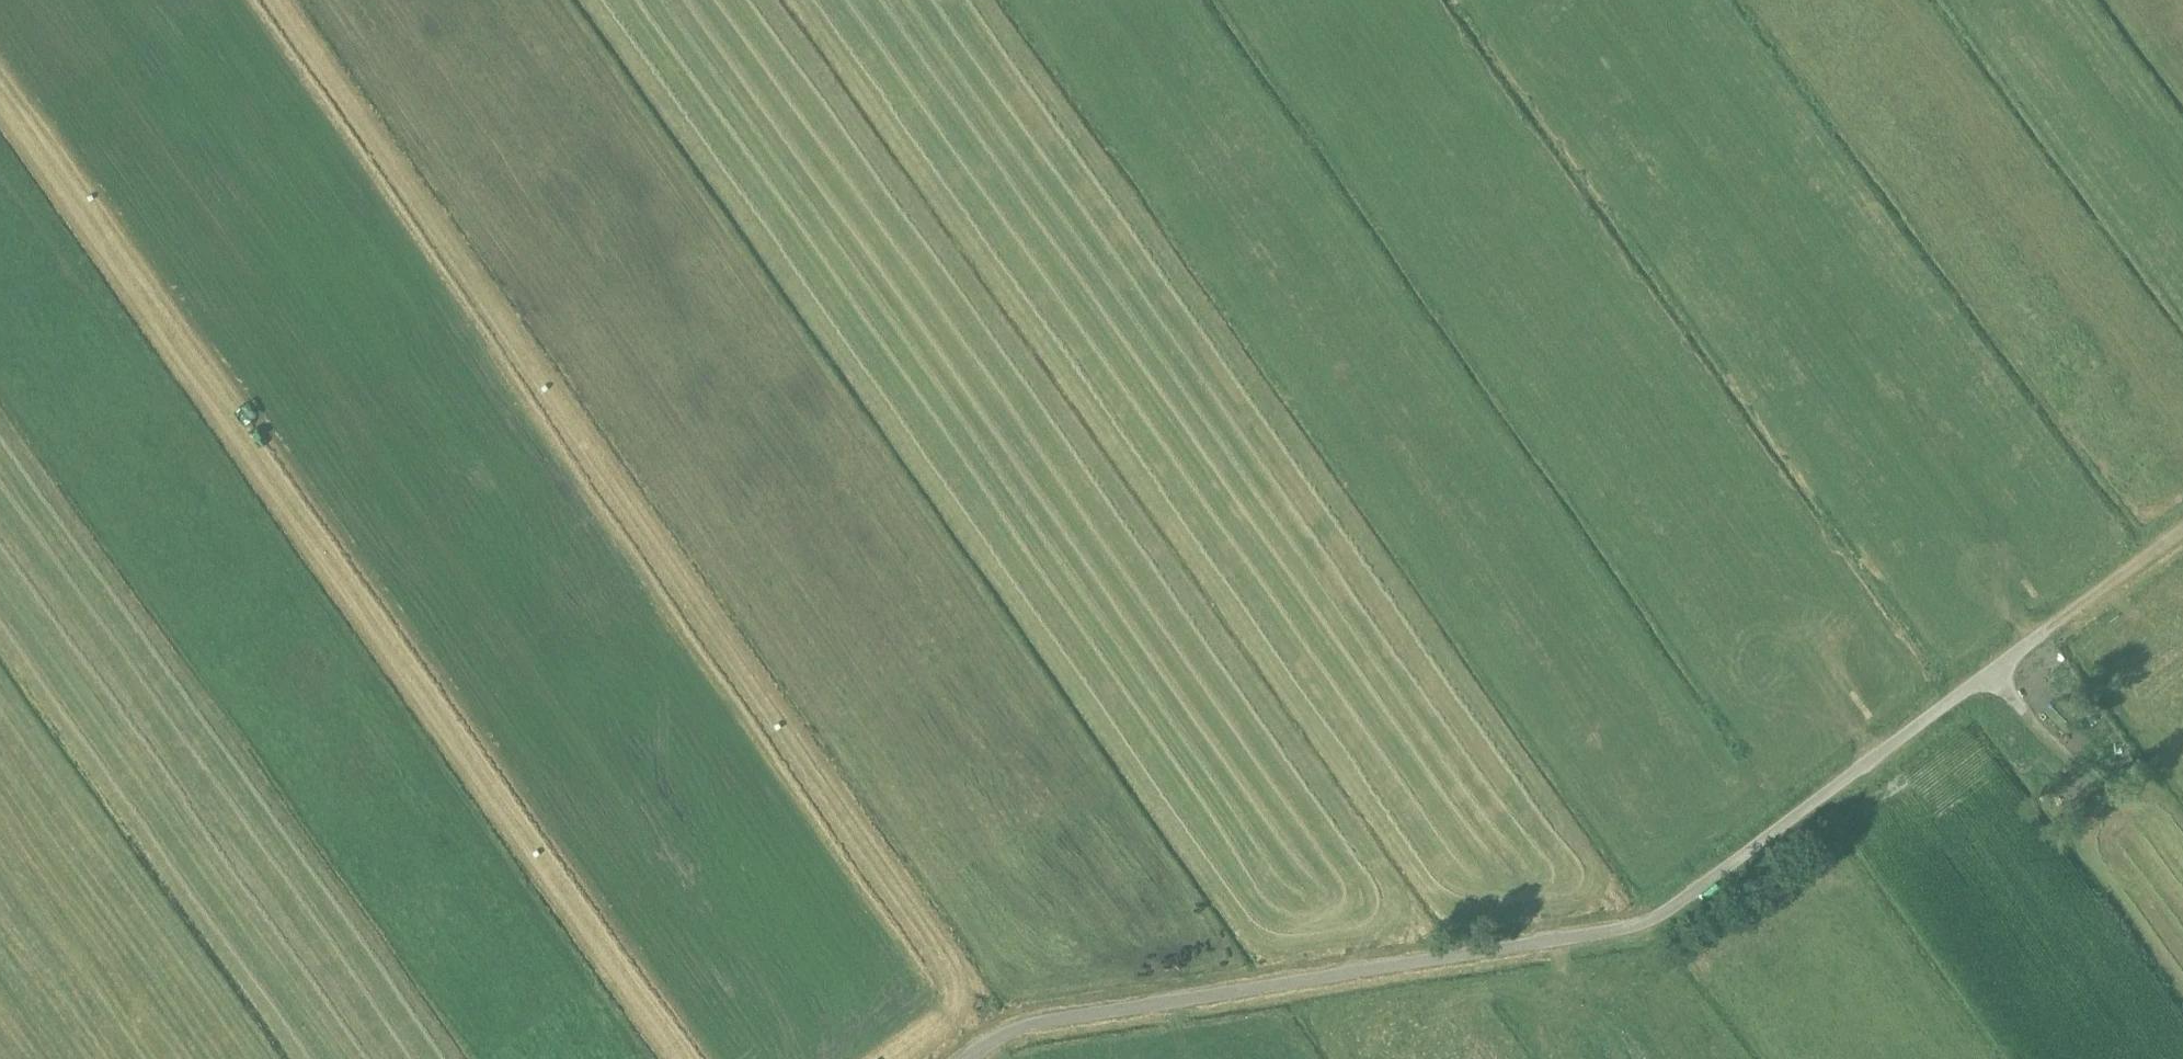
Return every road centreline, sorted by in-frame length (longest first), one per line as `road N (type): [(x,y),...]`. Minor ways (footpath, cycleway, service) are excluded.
road 1 (unclassified): [(982,1058),(1061,1021),(1652,922),(2040,636)]

